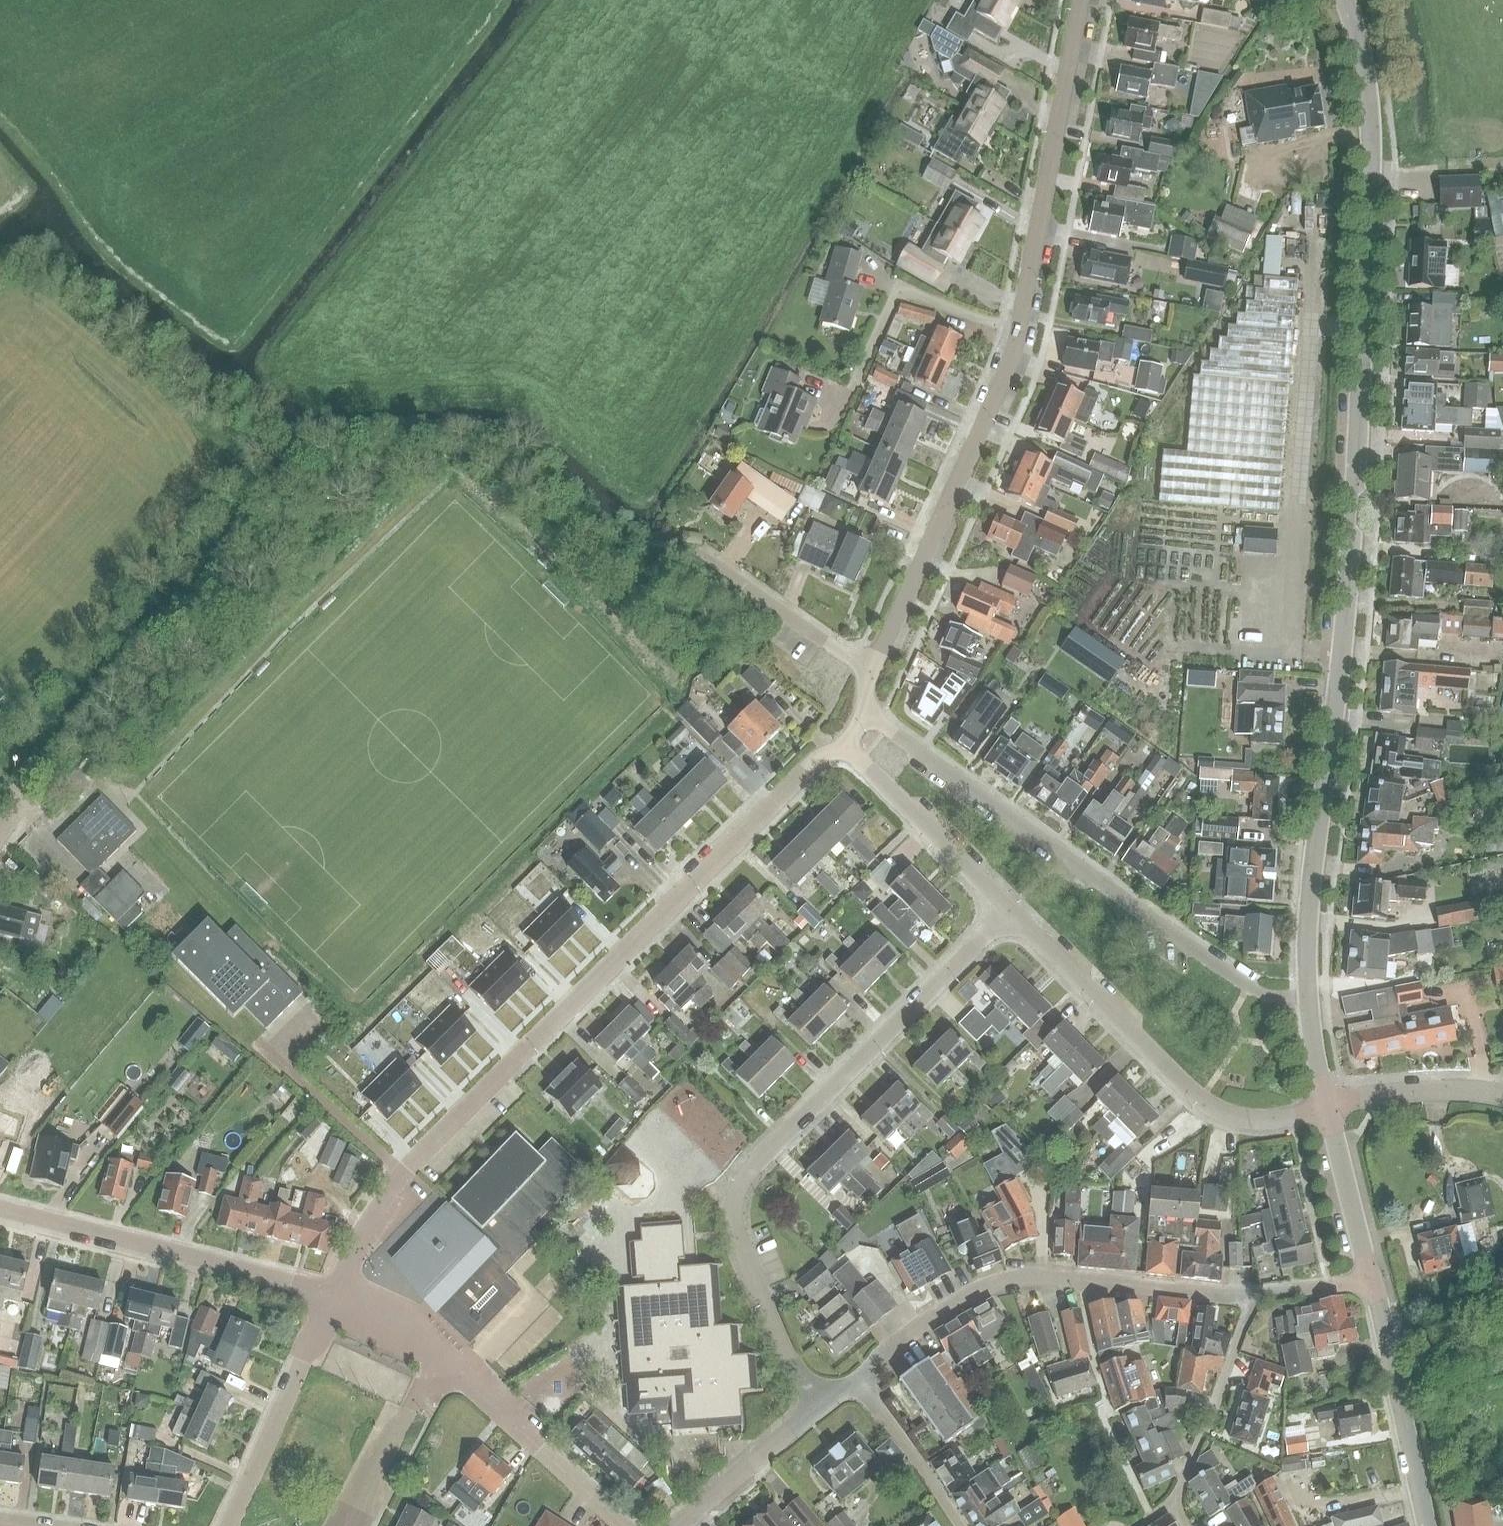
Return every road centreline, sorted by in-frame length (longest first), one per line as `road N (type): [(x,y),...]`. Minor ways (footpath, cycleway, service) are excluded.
road 1 (secondary): [(1308,995),(1308,910),(1346,602),(1374,182),(1367,89),(1345,0)]
road 2 (residential): [(335,1291),(370,1219),(419,1157),(816,760),(845,745)]
road 3 (residential): [(1081,0),(1011,359),(871,673)]
road 4 (residential): [(825,1400),(786,1352),(734,1227),(737,1192),(1010,910)]
road 5 (residential): [(864,711),(1249,985),(1274,996),(1308,995)]
road 6 (residential): [(859,1382),(926,1320),(1014,1279),(1251,1295)]
road 7 (residential): [(1327,1106),(1255,1119),(1210,1105),(1010,910)]
road 8 (residential): [(335,1291),(0,1207)]
road 9 (residential): [(1137,1525),(1180,1487),(1251,1295)]
road 10 (residential): [(229,1525),(335,1291)]
road 11 (residential): [(623,1525),(438,1353)]
road 12 (secondary): [(1426,1525),(1372,1281)]
road 13 (residential): [(1010,910),(845,745)]
road 14 (residential): [(871,673),(701,556)]
road 15 (residential): [(349,1525),(438,1353)]
road 16 (residential): [(678,1525),(825,1400)]
road 17 (secondary): [(1372,1281),(1327,1106)]
road 18 (residential): [(962,1525),(859,1382)]
road 19 (residential): [(1502,1096),(1443,1091),(1327,1106)]
road 20 (residential): [(1251,1295),(1372,1281)]
road 21 (residential): [(438,1353),(335,1291)]

